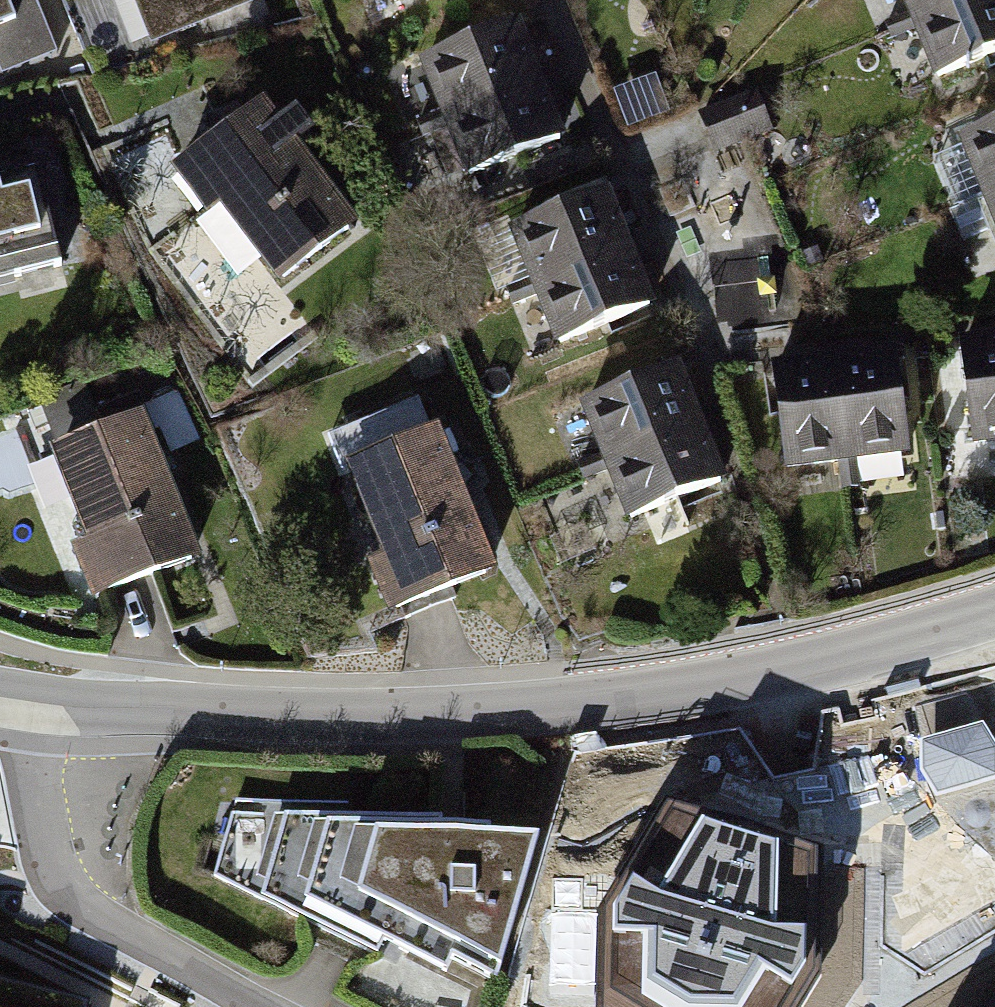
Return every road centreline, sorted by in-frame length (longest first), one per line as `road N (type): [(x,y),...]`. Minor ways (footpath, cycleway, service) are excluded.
road 1 (residential): [(26,701),(449,716),(786,677),(994,615)]
road 2 (residential): [(261,1006),(63,885),(48,857),(26,701)]

